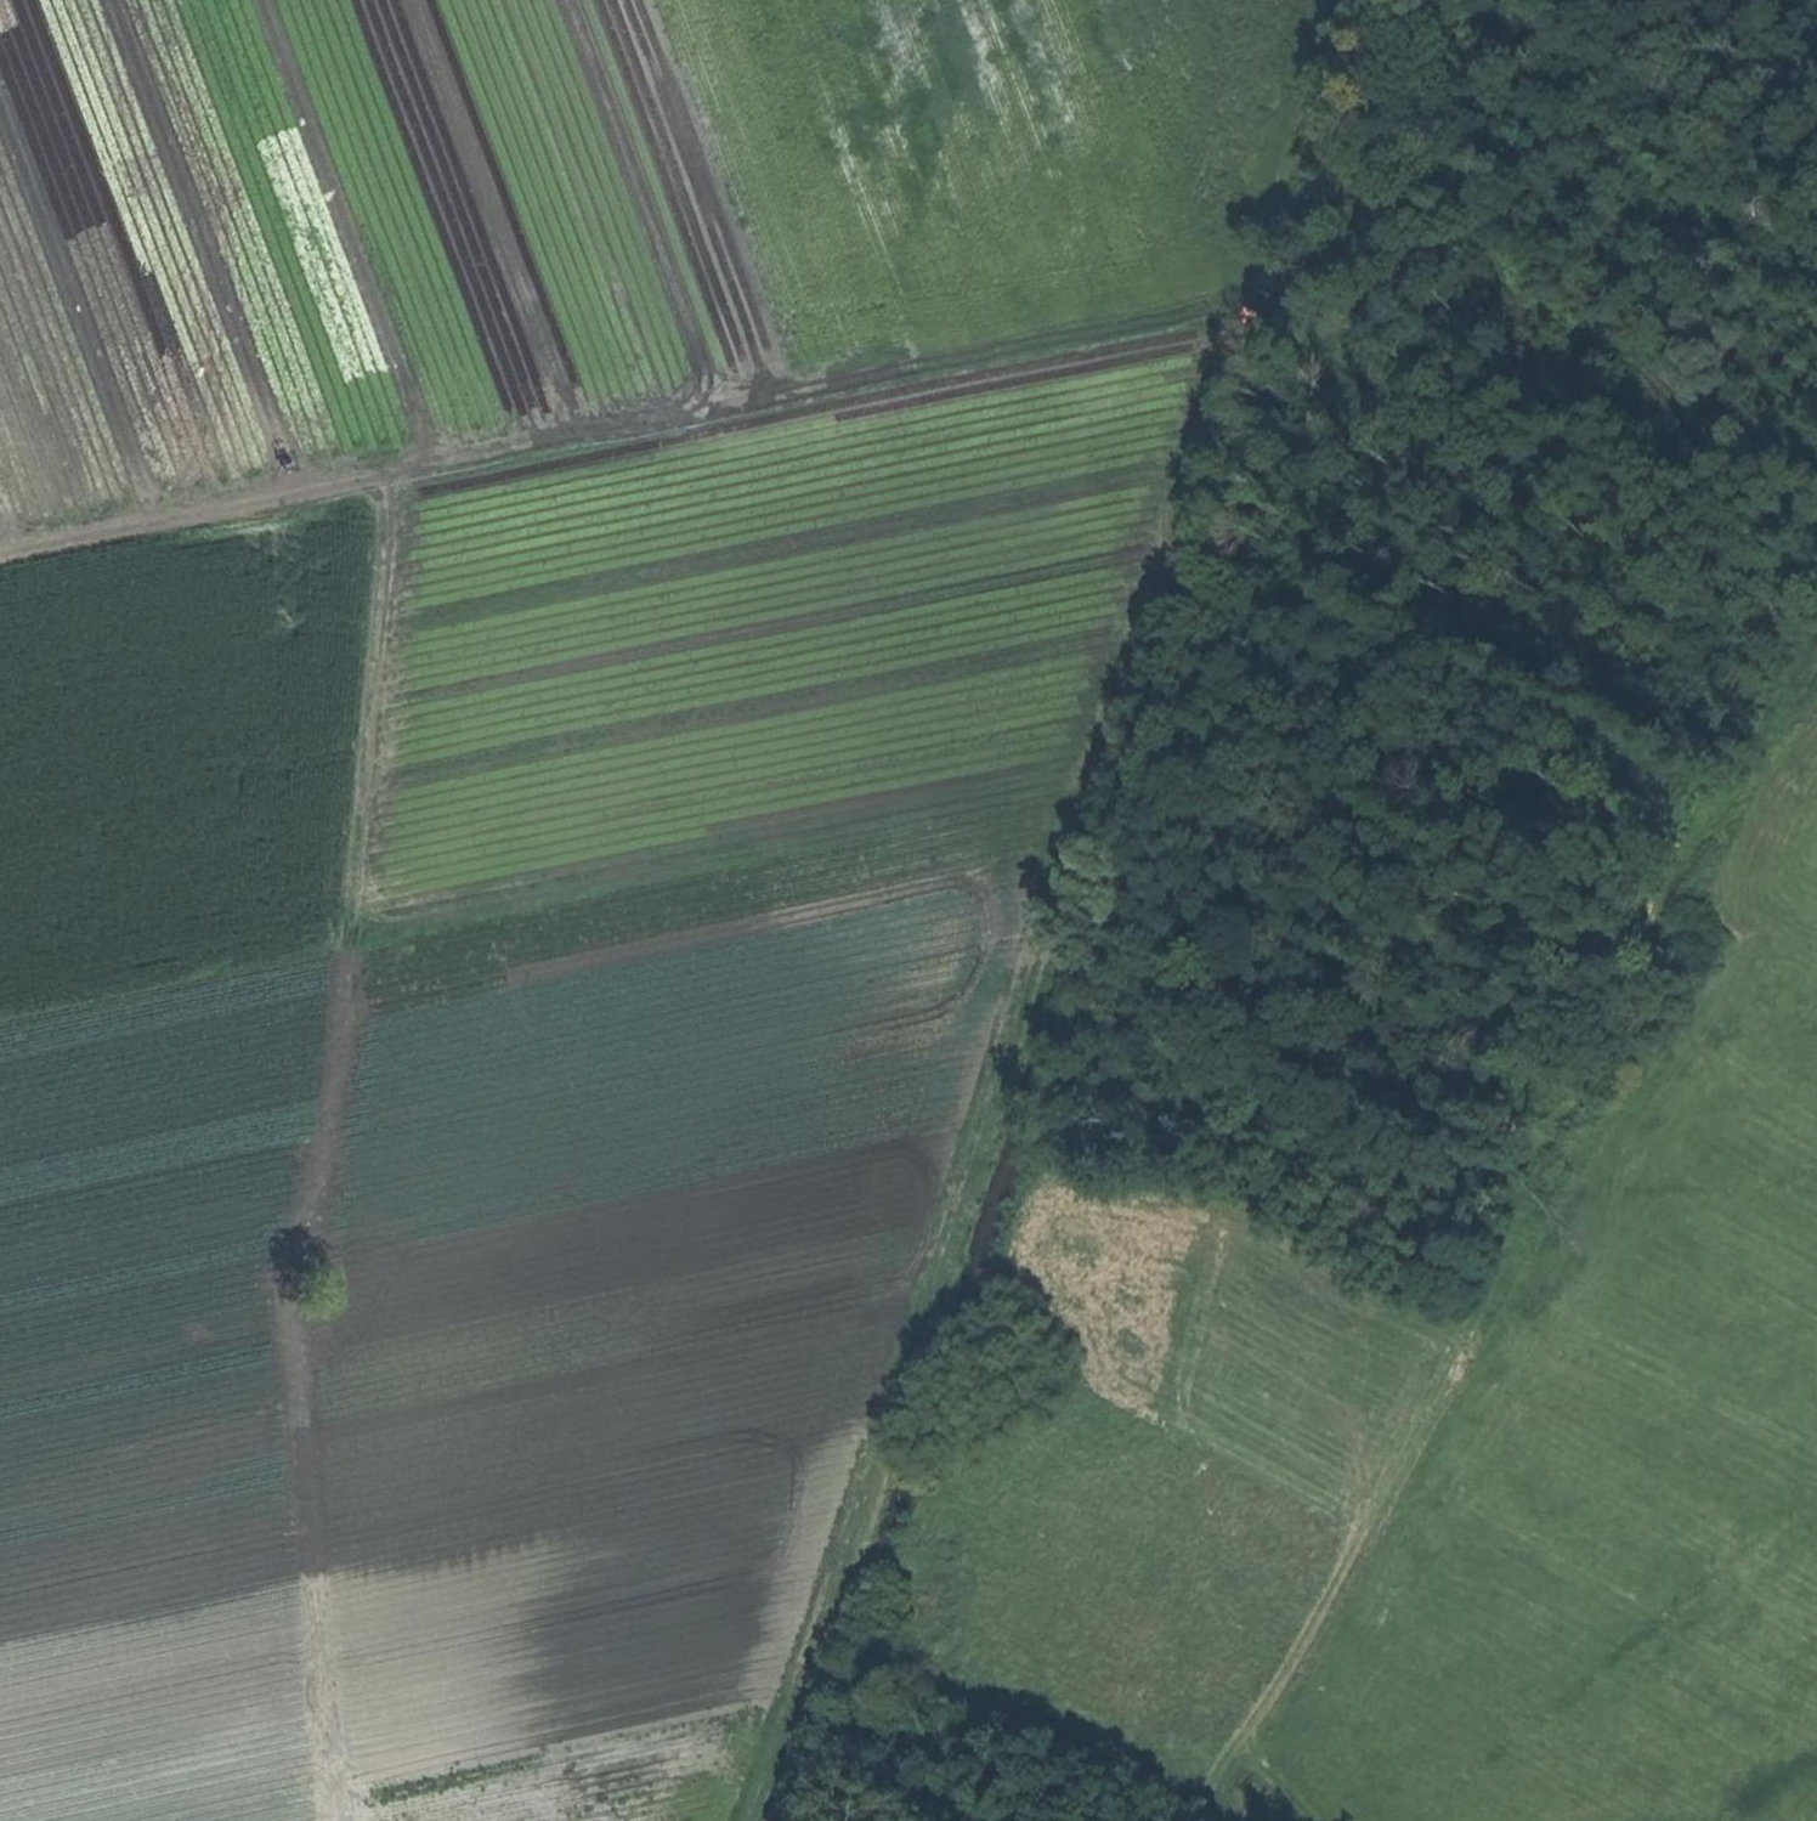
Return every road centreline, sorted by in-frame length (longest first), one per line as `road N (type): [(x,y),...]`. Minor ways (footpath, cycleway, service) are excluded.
road 1 (track): [(757,1820),(964,1200),(1031,963),(1278,225),(1364,0)]
road 2 (track): [(1208,1820),(1476,1316)]

